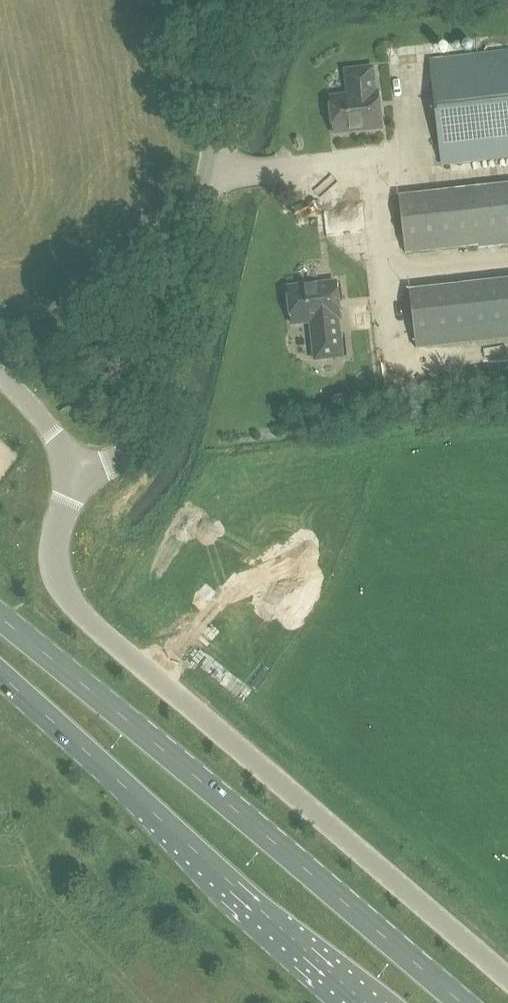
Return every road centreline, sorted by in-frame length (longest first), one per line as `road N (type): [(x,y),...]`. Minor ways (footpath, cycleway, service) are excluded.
road 1 (unclassified): [(83,469),(59,545),(66,597),(507,981)]
road 2 (primary): [(464,1002),(0,614)]
road 3 (unclassified): [(83,469),(130,452),(150,417),(244,0)]
road 4 (primary): [(0,675),(363,1002)]
road 5 (unclassified): [(83,469),(0,380)]

